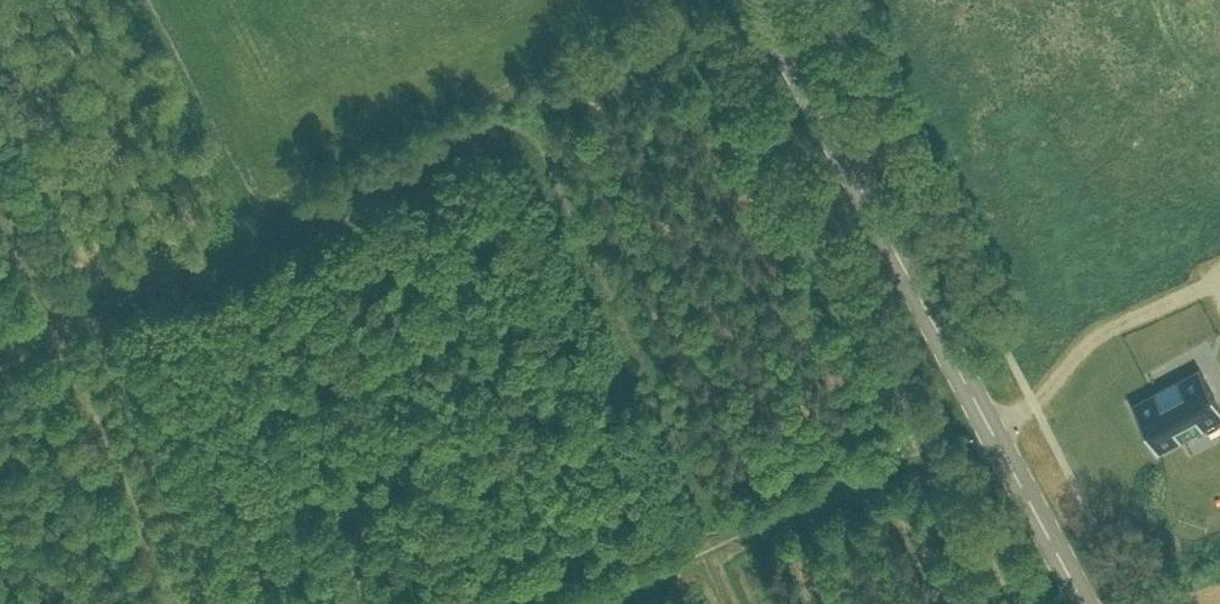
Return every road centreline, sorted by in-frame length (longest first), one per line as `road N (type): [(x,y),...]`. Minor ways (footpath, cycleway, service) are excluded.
road 1 (tertiary): [(1085,603),(761,0)]
road 2 (track): [(185,603),(0,197)]
road 3 (track): [(584,603),(769,515)]
road 4 (track): [(769,515),(929,437)]

